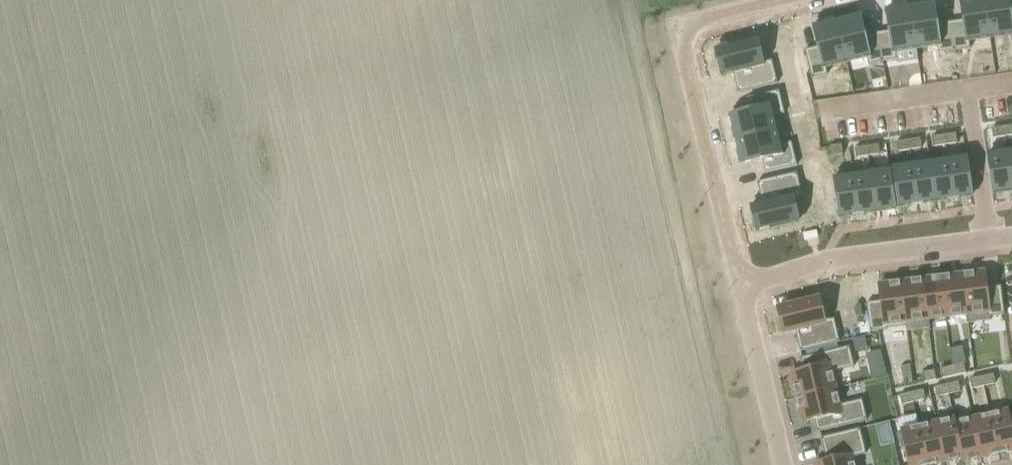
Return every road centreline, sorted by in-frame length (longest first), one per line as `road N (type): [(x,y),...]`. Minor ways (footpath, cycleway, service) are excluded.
road 1 (residential): [(742,284),(689,28),(821,0)]
road 2 (residential): [(742,284),(863,257),(1011,241)]
road 3 (residential): [(783,464),(742,284)]

